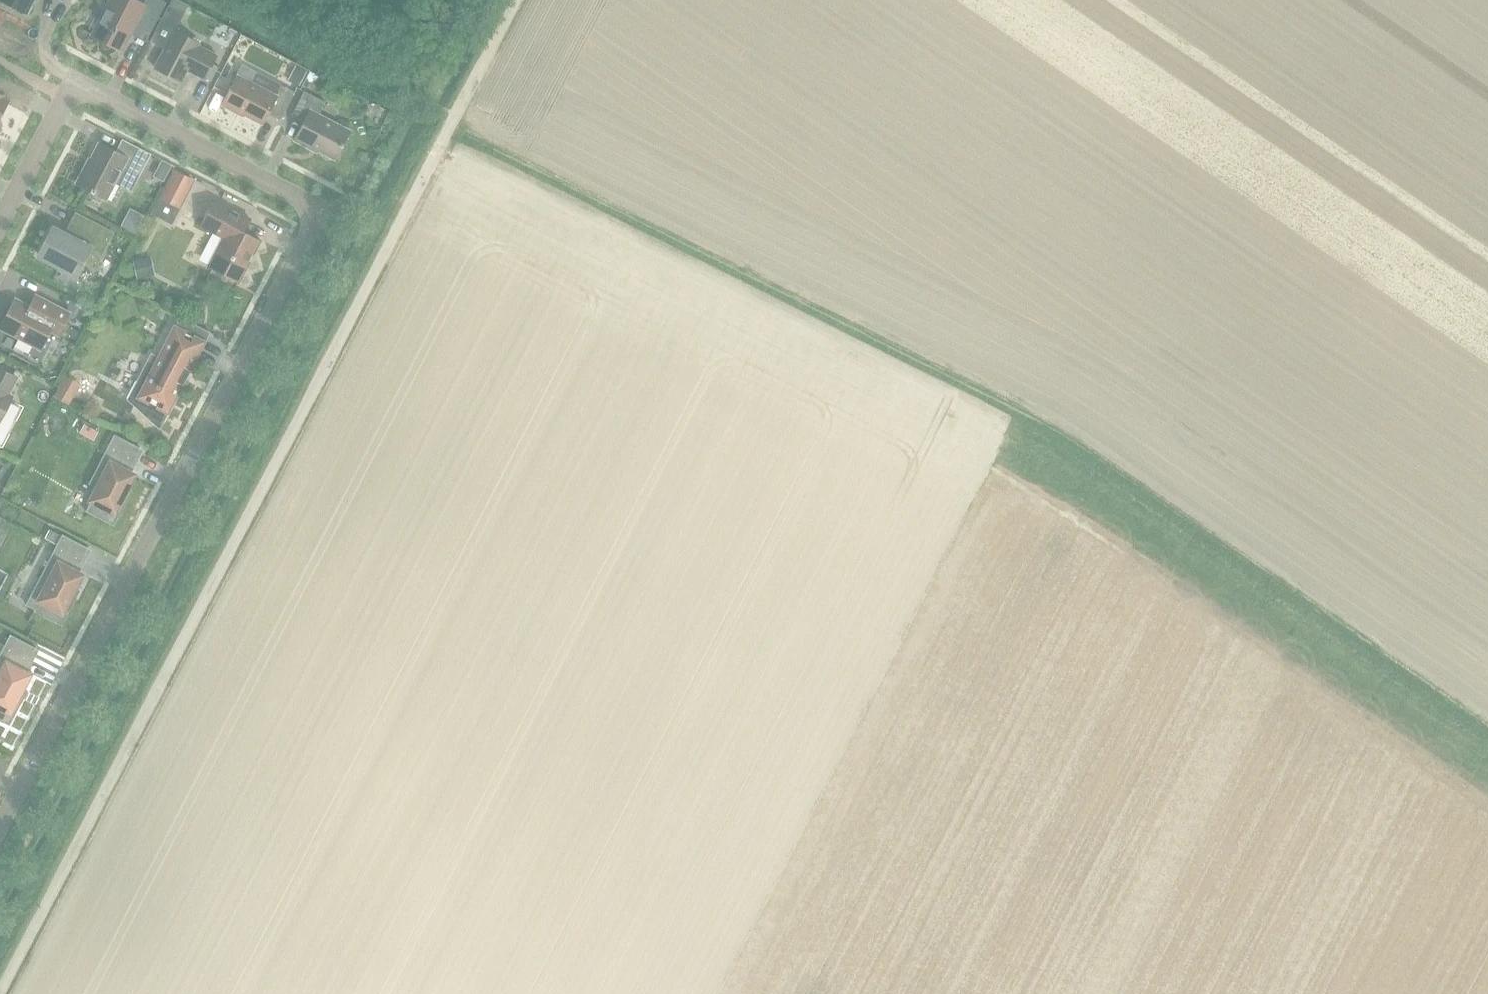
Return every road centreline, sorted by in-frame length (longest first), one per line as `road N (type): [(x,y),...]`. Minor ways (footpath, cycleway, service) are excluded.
road 1 (track): [(0,990),(513,0)]
road 2 (residential): [(65,99),(93,92),(303,201),(312,219),(0,823)]
road 3 (residential): [(65,99),(0,229)]

